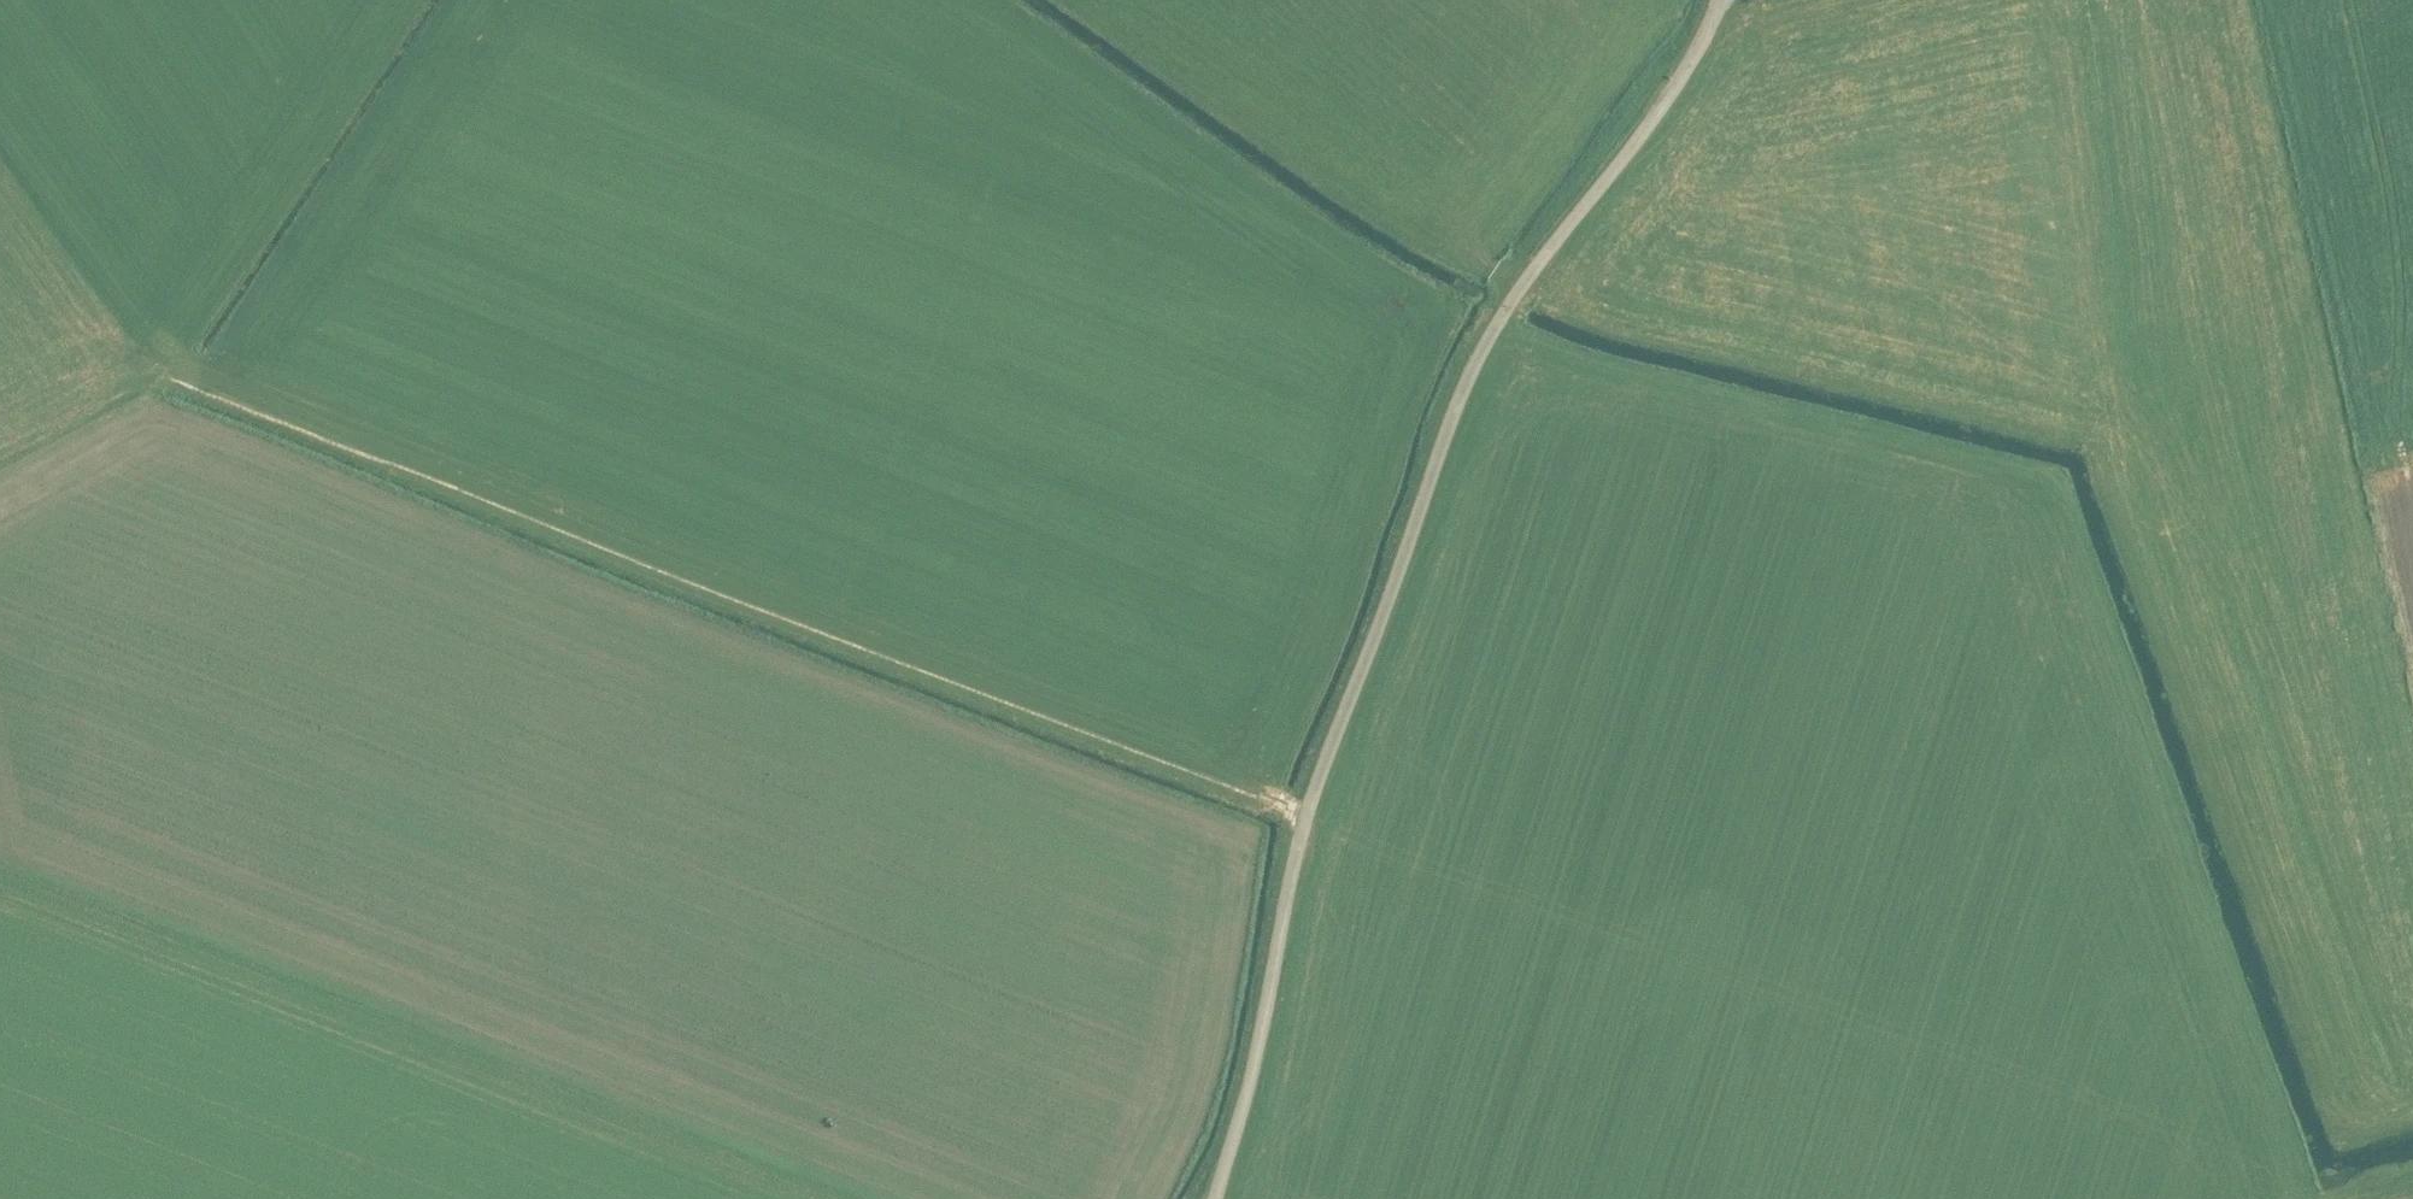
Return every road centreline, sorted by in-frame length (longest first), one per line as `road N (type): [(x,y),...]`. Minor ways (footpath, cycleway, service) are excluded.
road 1 (unclassified): [(1211,1198),(1252,1062),(1308,796),(1461,387),(1512,289),(1660,102),(1715,0)]
road 2 (track): [(170,373),(1305,809)]

